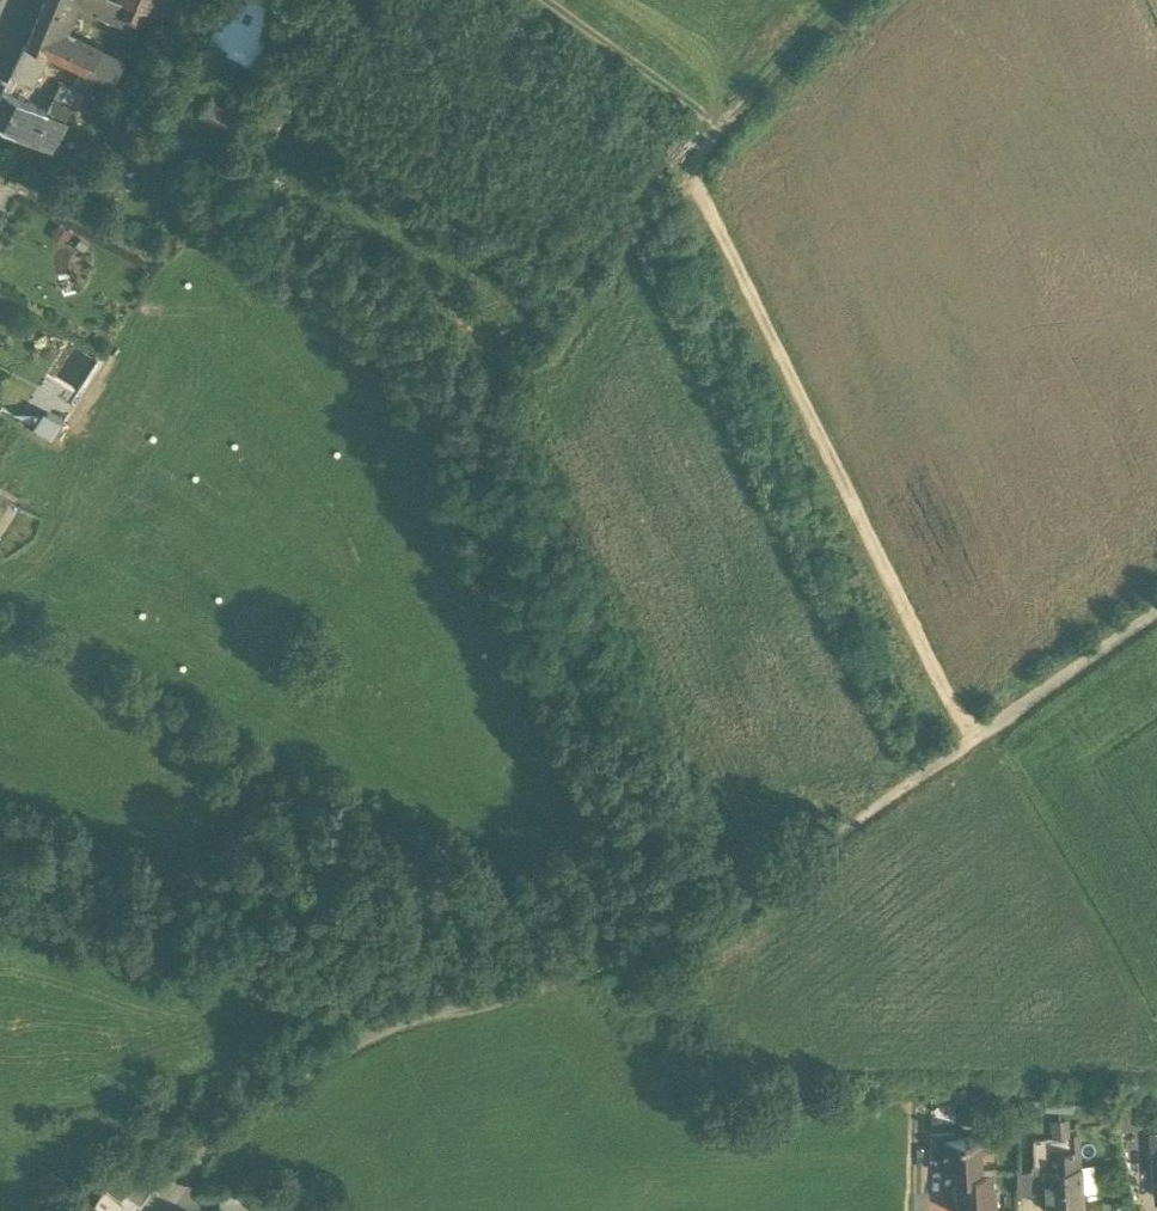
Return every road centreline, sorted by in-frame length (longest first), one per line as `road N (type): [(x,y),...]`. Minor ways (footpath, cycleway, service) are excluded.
road 1 (track): [(204,1156),(296,1076),(396,1022),(596,971),(731,908),(1156,616)]
road 2 (track): [(0,628),(313,809),(433,868),(451,1008)]
road 3 (track): [(1016,714),(741,145)]
road 4 (track): [(539,409),(696,186),(741,145)]
road 5 (track): [(546,0),(741,145)]
road 6 (track): [(878,0),(741,145)]
road 7 (track): [(242,157),(349,0)]

